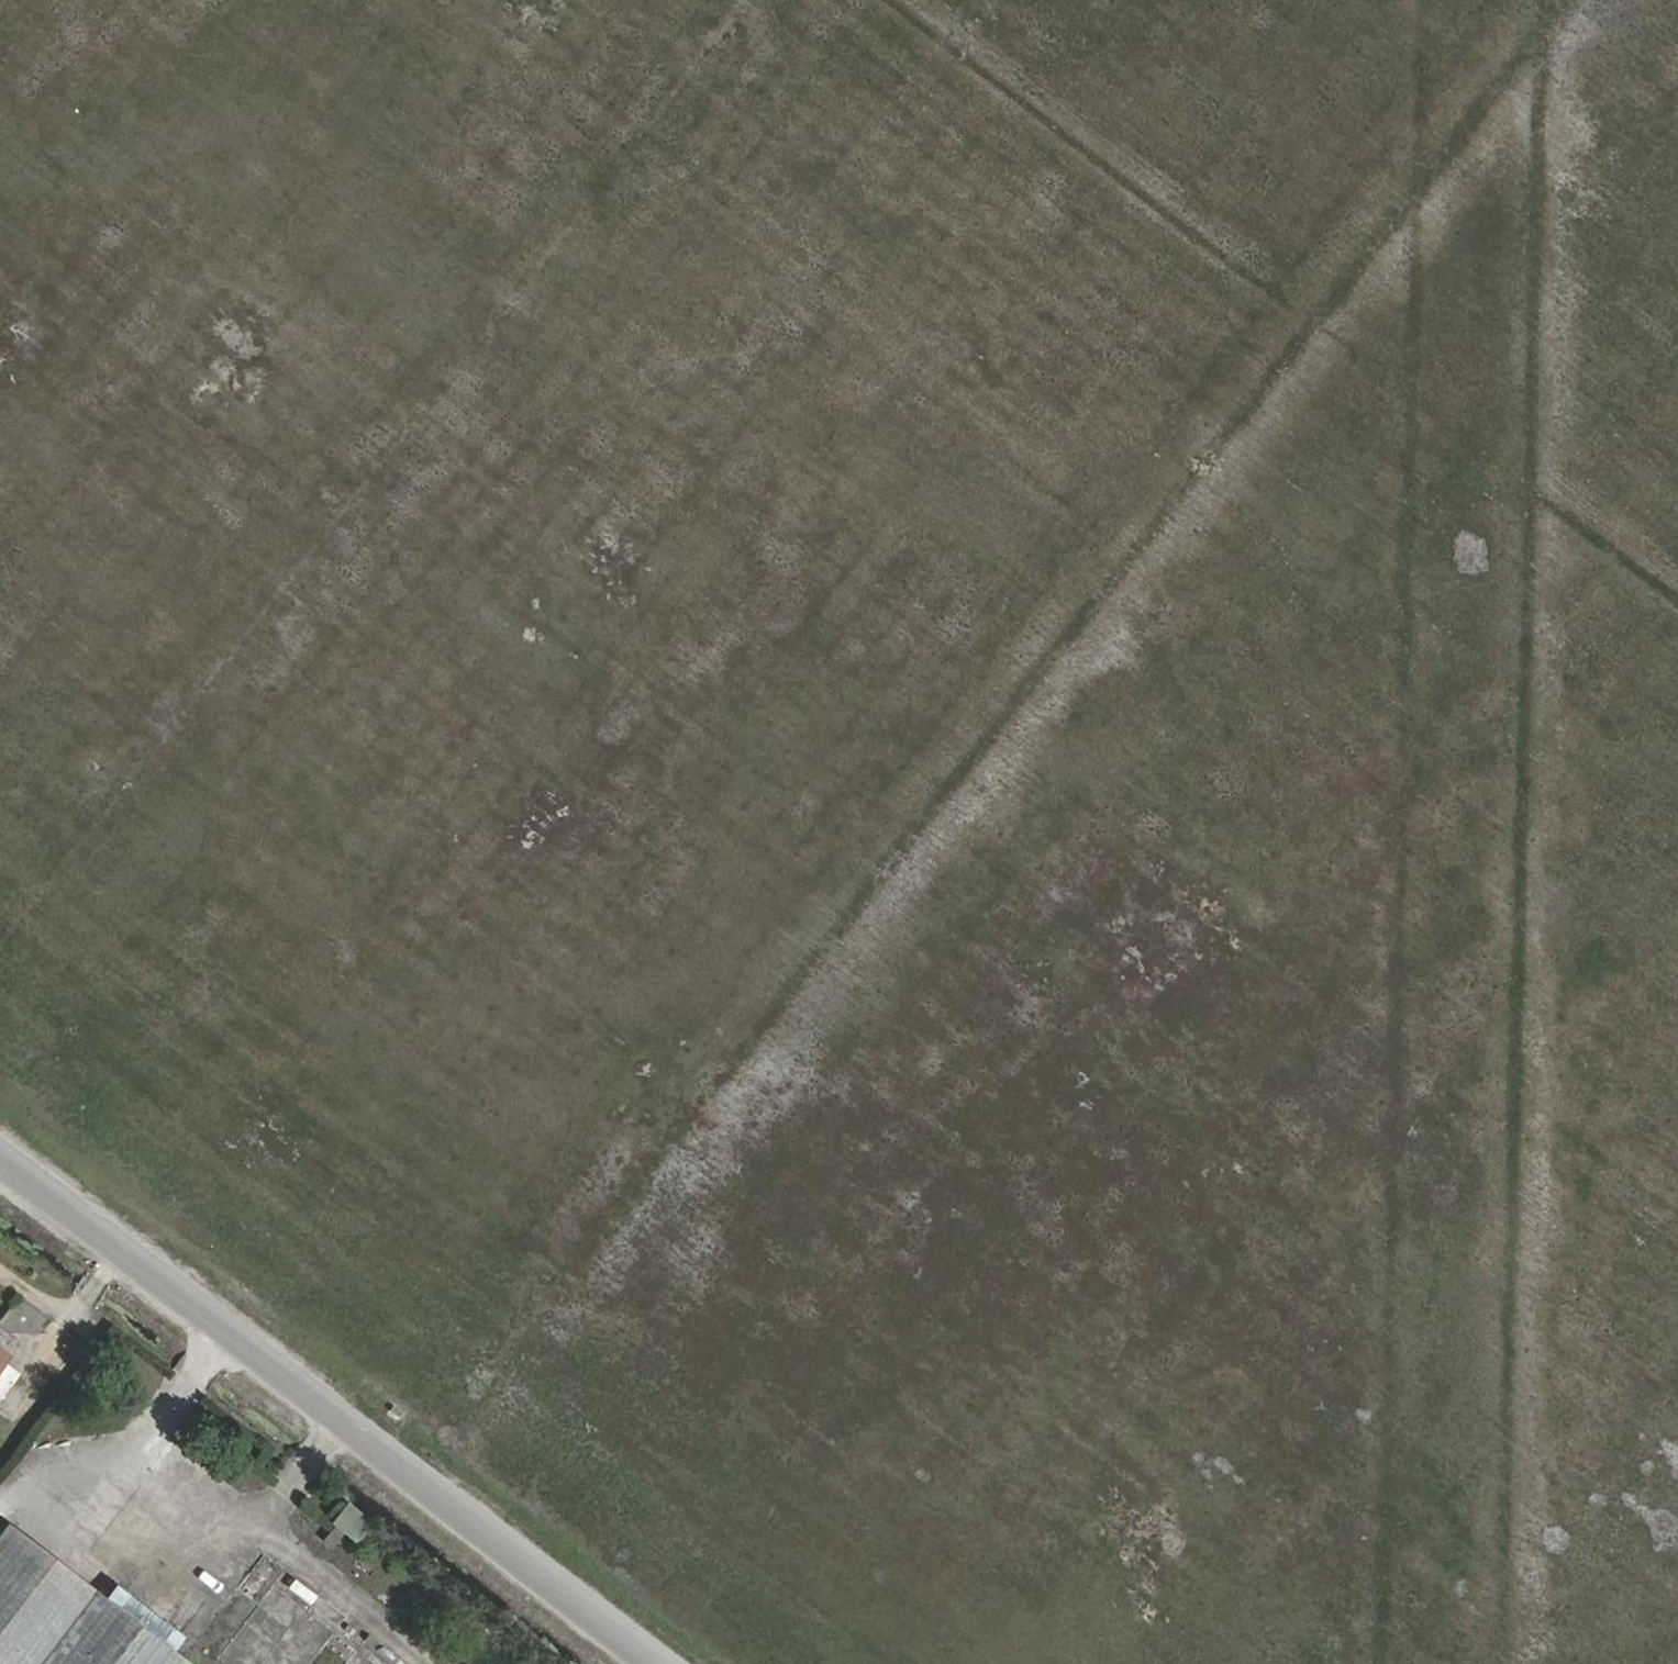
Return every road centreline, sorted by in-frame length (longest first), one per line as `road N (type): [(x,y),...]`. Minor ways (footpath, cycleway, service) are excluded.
road 1 (track): [(0,972),(752,0)]
road 2 (unclassified): [(674,1663),(0,1146)]
road 3 (track): [(436,1663),(289,1551),(133,1449),(228,1321)]
road 4 (track): [(258,1531),(348,1414)]

